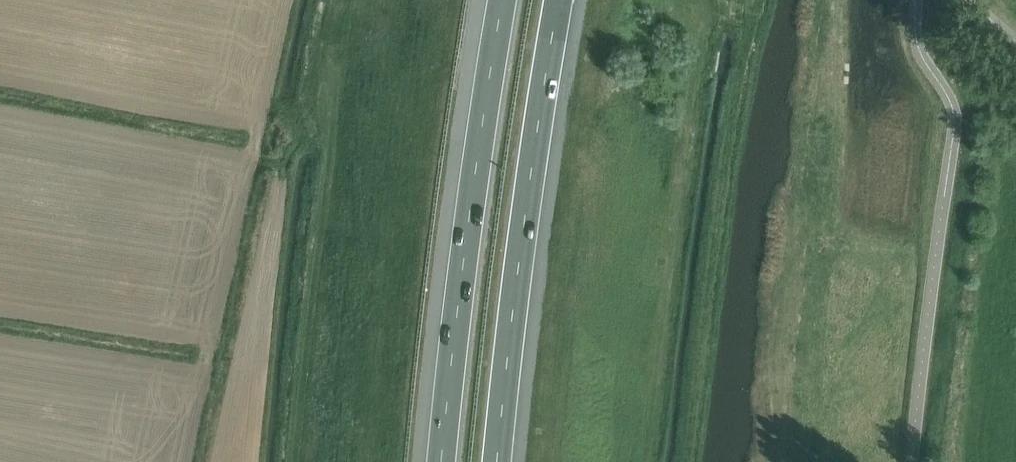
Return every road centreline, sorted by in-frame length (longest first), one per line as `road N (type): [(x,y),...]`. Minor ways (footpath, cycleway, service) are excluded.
road 1 (motorway): [(497,461),(529,182),(559,0)]
road 2 (motorway): [(503,0),(441,461)]

